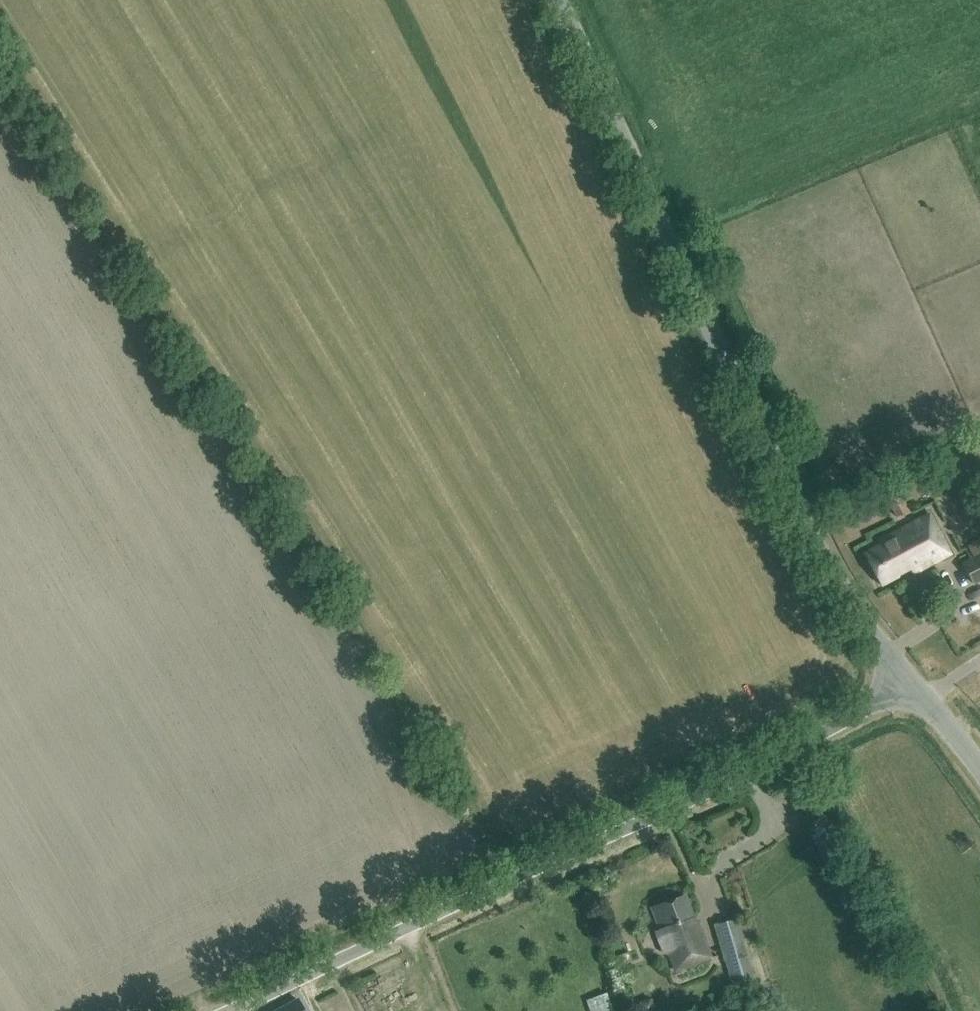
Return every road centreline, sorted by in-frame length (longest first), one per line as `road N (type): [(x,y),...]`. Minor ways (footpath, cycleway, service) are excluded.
road 1 (unclassified): [(909,681),(864,627),(794,503),(557,0)]
road 2 (unclassified): [(229,1010),(709,790),(909,681)]

